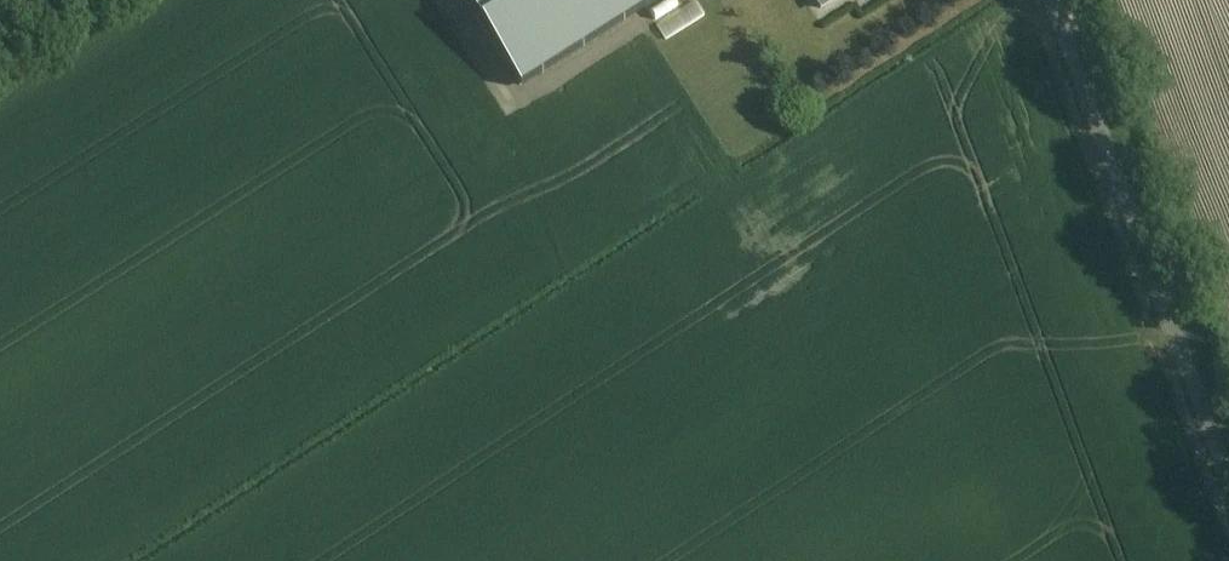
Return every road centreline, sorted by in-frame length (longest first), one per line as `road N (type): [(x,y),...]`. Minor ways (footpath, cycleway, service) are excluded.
road 1 (unclassified): [(1228,474),(1054,0)]

